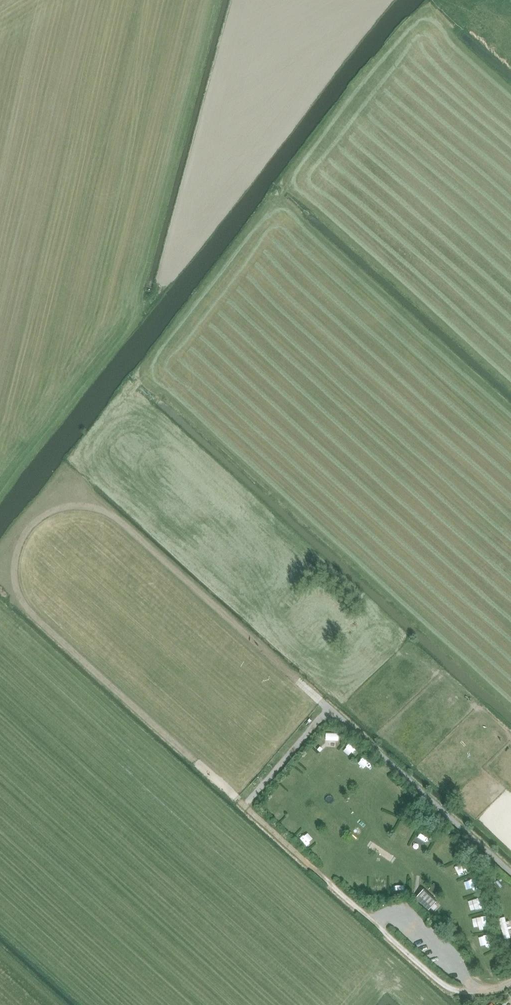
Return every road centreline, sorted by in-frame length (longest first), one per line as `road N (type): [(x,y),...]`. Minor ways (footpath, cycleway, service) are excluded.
road 1 (track): [(479,991),(451,990),(412,958),(20,602),(12,576),(33,524),(78,505),(109,514)]
road 2 (track): [(109,514),(510,872)]
road 3 (track): [(510,980),(479,991),(391,912)]

